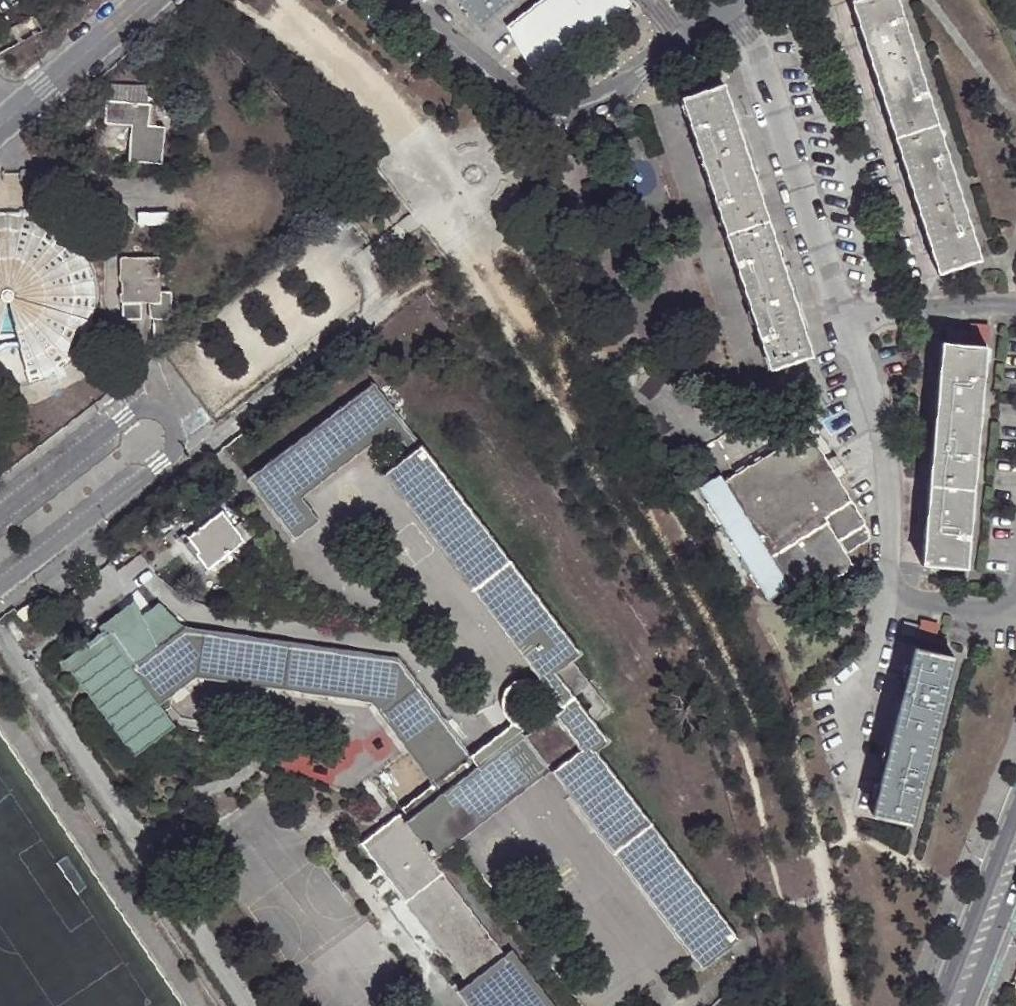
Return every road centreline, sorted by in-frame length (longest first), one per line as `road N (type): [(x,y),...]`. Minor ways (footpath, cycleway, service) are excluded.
road 1 (residential): [(402,0),(503,85),(549,103),(595,101),(734,0)]
road 2 (tertiary): [(1015,803),(936,1005)]
road 3 (residential): [(0,126),(149,0)]
road 4 (tertiary): [(967,1005),(1015,881)]

